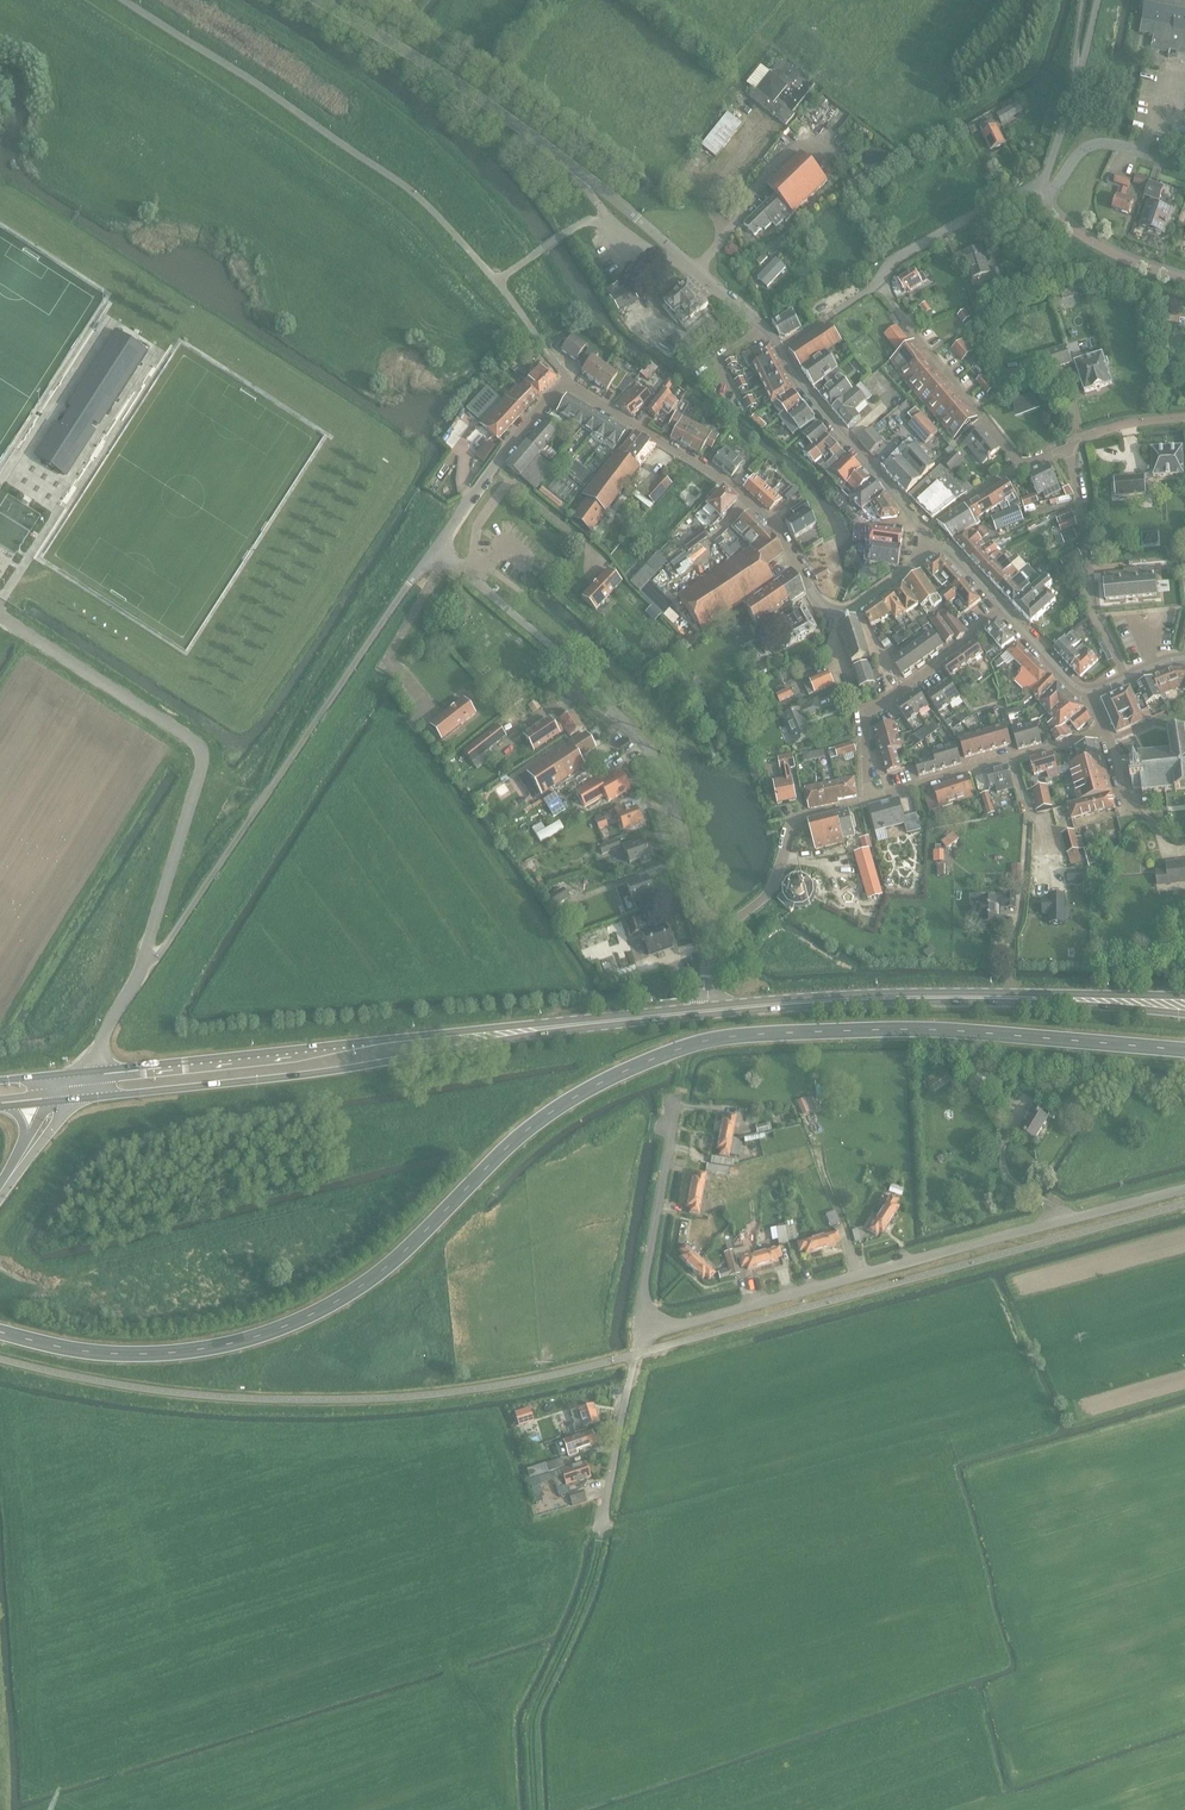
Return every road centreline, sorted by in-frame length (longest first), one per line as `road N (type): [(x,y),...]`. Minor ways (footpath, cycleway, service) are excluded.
road 1 (unclassified): [(144,978),(437,547)]
road 2 (unclassified): [(690,1322),(1184,1191)]
road 3 (unclassified): [(712,945),(687,846),(647,742),(437,547)]
road 4 (unclassified): [(144,978),(199,774),(198,748),(0,615)]
road 5 (primary): [(71,1100),(335,1070),(529,1029)]
road 6 (primary): [(529,1029),(80,1076)]
road 7 (unclassified): [(637,218),(502,113),(316,0)]
road 8 (unclassified): [(839,612),(809,588),(769,519),(722,479),(569,385)]
road 9 (primary): [(1037,997),(709,1010)]
road 10 (unclassified): [(927,548),(927,526),(809,394),(781,347)]
road 11 (unclassified): [(869,800),(1106,731)]
road 12 (unclassified): [(1127,678),(1091,609),(1068,446)]
road 13 (unclassified): [(645,1327),(680,1096)]
road 14 (residential): [(1023,463),(880,282)]
road 15 (unclassified): [(712,945),(773,884),(792,824),(869,800)]
road 16 (residential): [(1183,74),(1168,74),(1137,152),(1100,140),(1079,152),(1045,206)]
road 17 (unclassified): [(437,547),(521,428),(569,385)]
road 18 (unclassified): [(600,1527),(645,1327)]
road 19 (unclassified): [(1039,188),(1098,0)]
road 20 (residential): [(880,282),(922,245),(1039,188)]
road 21 (primary): [(709,1010),(529,1029)]
road 22 (unclassified): [(865,713),(1008,609)]
road 23 (residential): [(1184,278),(1096,243),(1045,206)]
road 24 (primary): [(1037,997),(1184,1012)]
road 25 (primary): [(1184,994),(1037,997)]
road 26 (residential): [(1068,446),(1132,421),(1184,417)]

